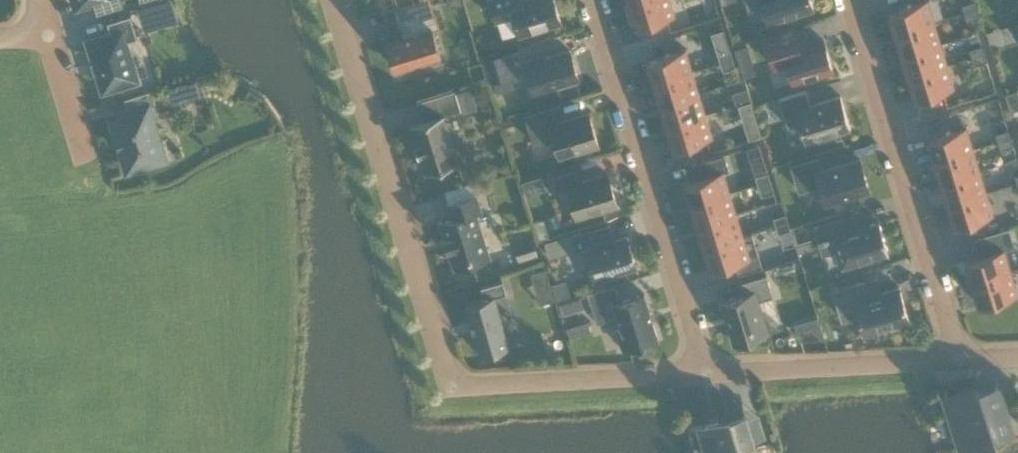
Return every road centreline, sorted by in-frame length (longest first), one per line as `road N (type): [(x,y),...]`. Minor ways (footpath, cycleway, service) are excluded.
road 1 (residential): [(335,0),(449,385),(705,372)]
road 2 (residential): [(705,372),(592,0)]
road 3 (residential): [(959,361),(851,0)]
road 4 (residential): [(705,372),(959,361)]

